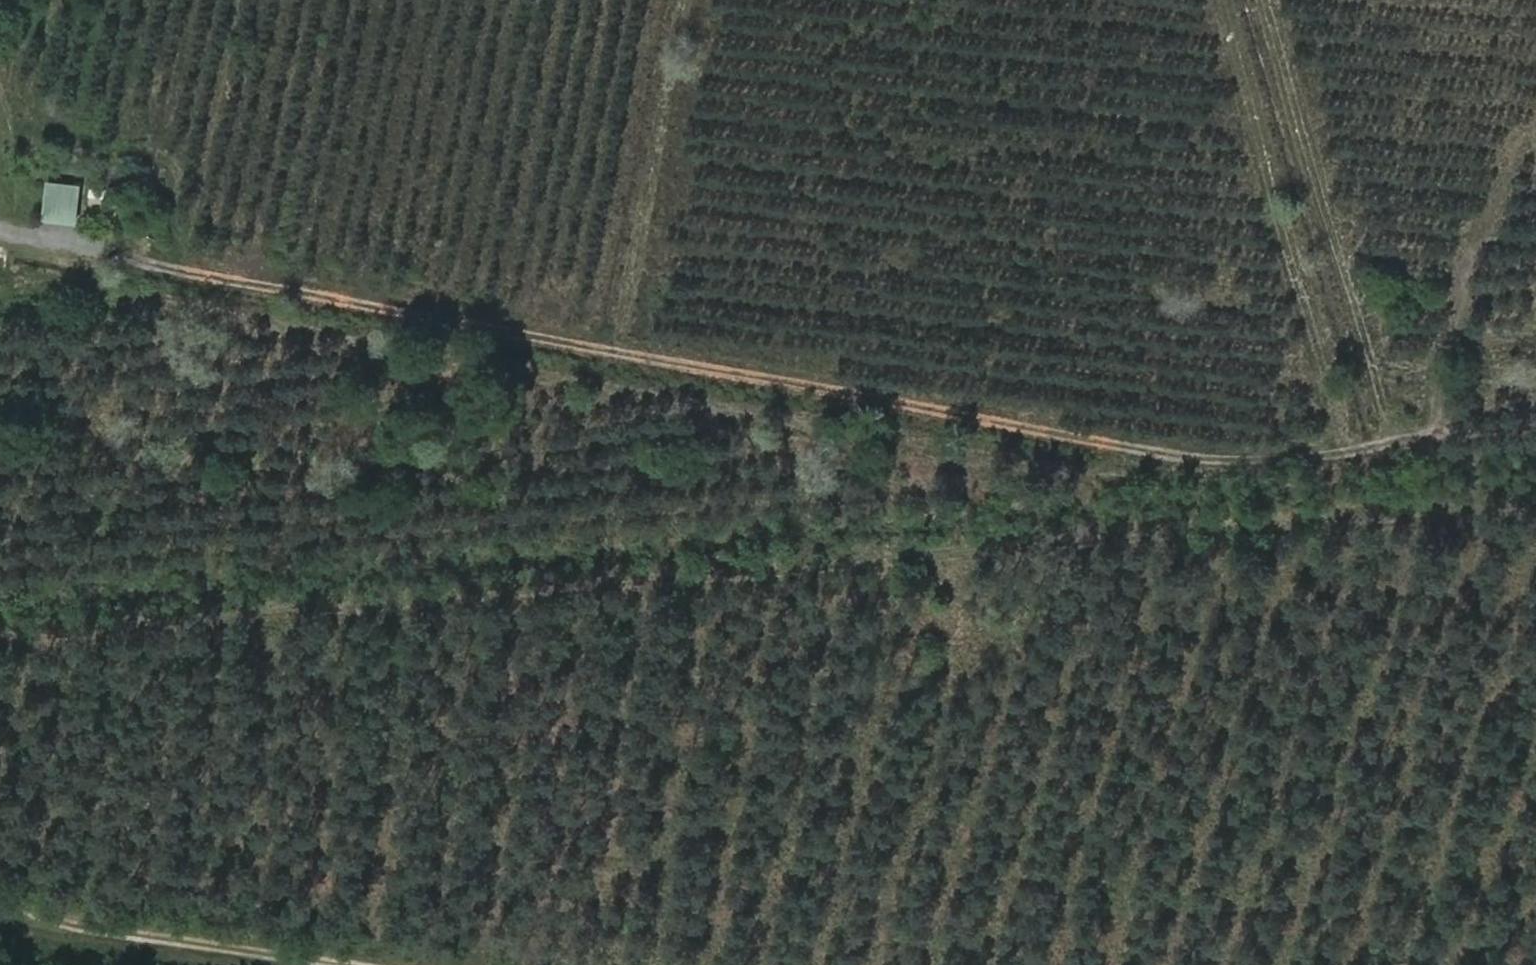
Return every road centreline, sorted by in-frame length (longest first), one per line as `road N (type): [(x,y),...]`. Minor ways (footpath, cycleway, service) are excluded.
road 1 (track): [(349,964),(0,918)]

